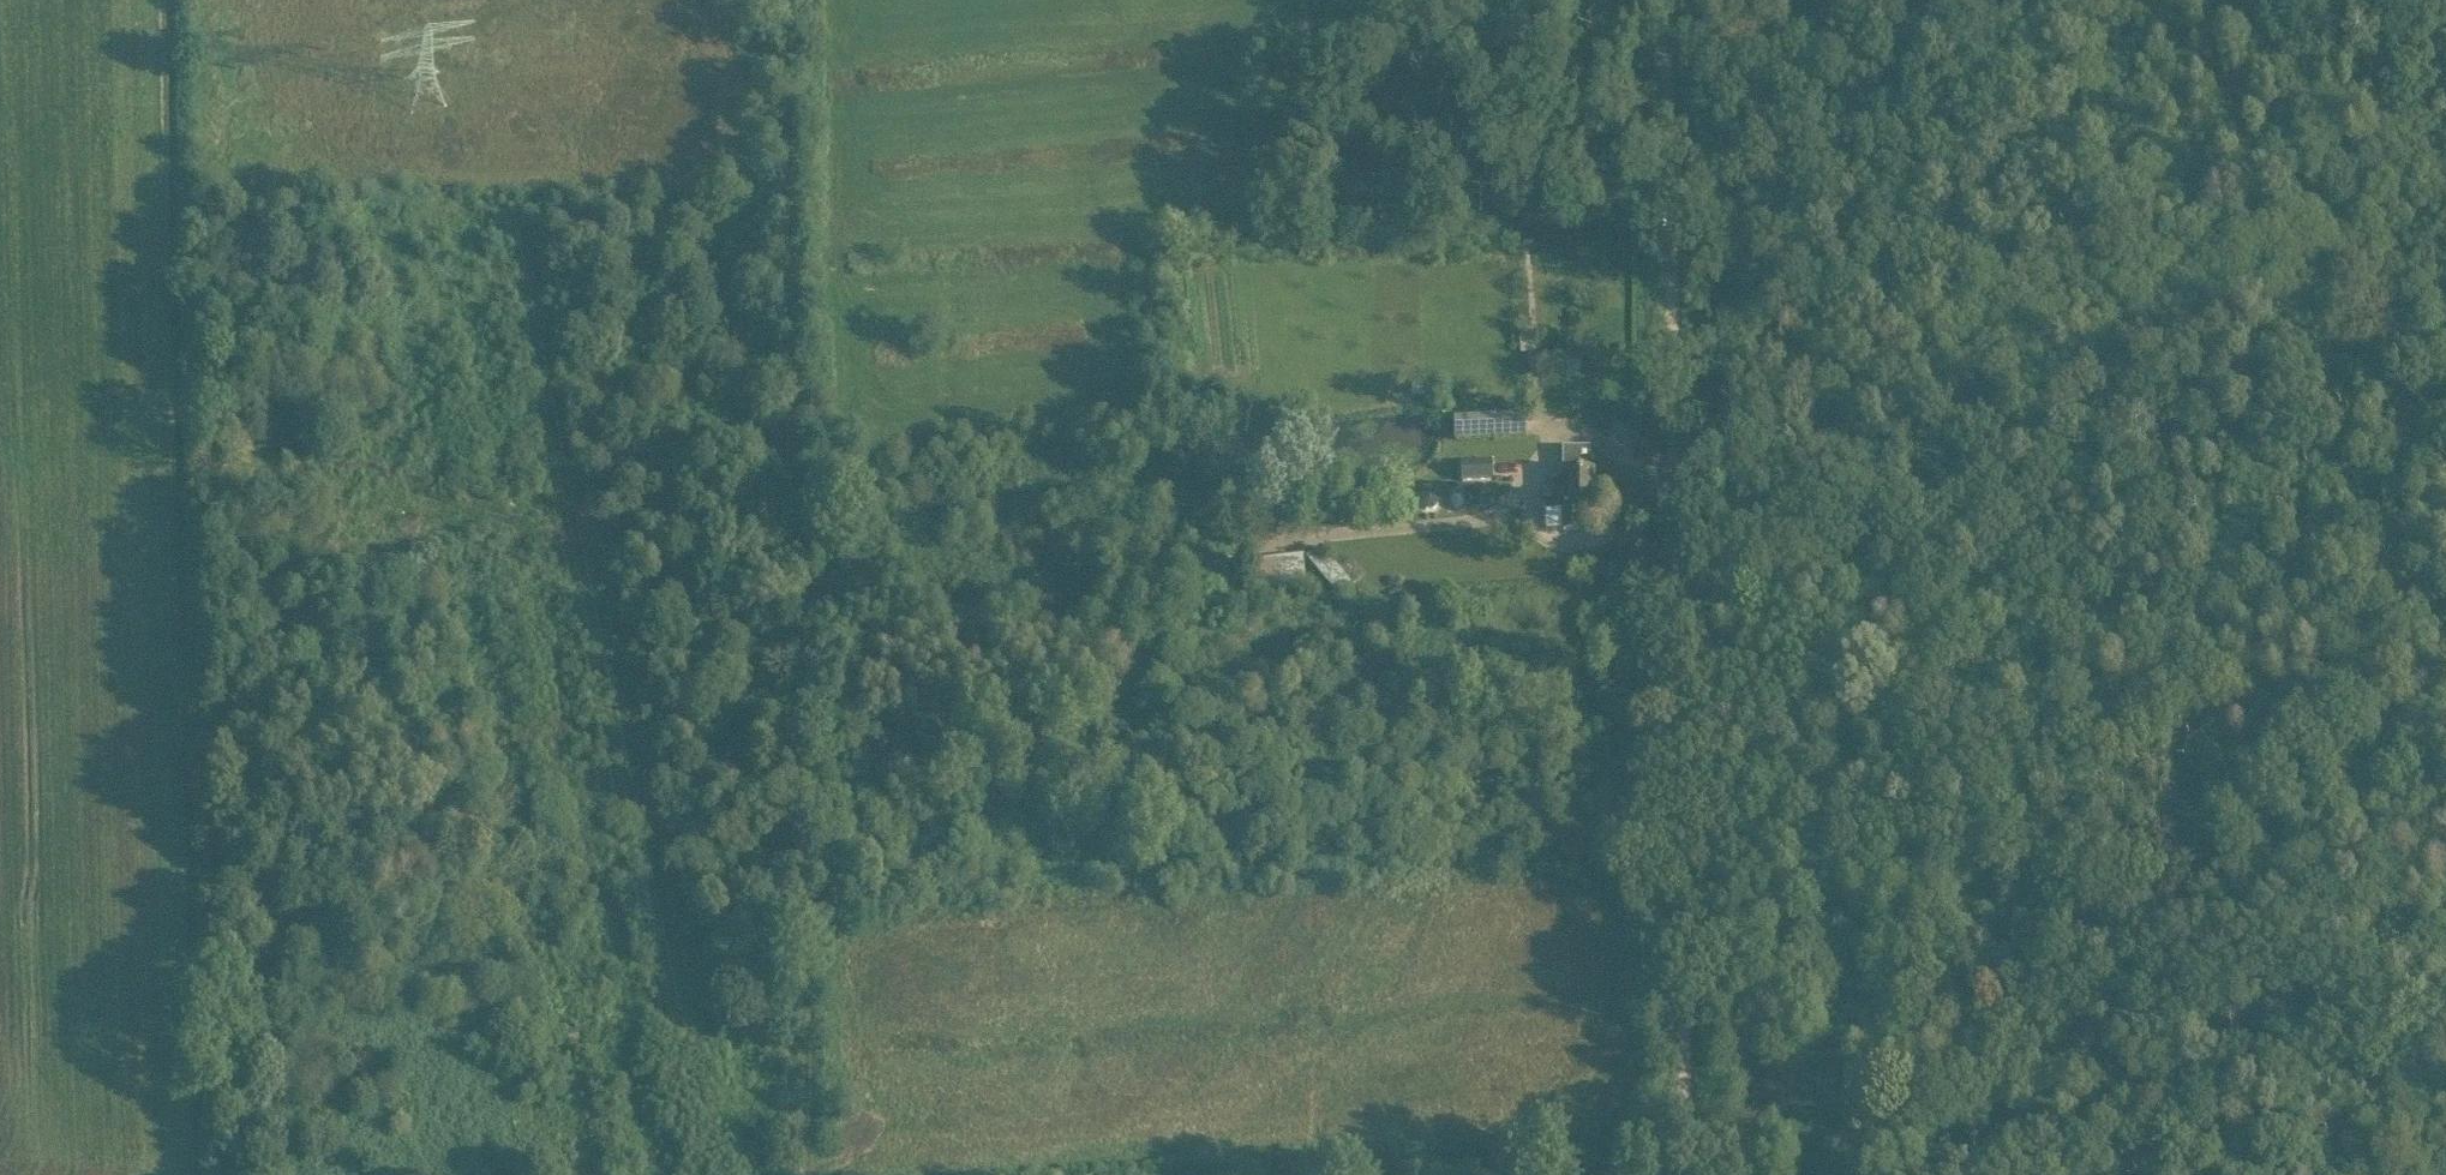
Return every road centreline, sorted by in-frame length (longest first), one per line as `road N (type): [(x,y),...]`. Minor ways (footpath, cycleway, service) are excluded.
road 1 (track): [(811,1174),(782,0)]
road 2 (track): [(2445,587),(1678,594)]
road 3 (track): [(1668,0),(1678,594)]
road 4 (track): [(1678,594),(1691,1174)]

